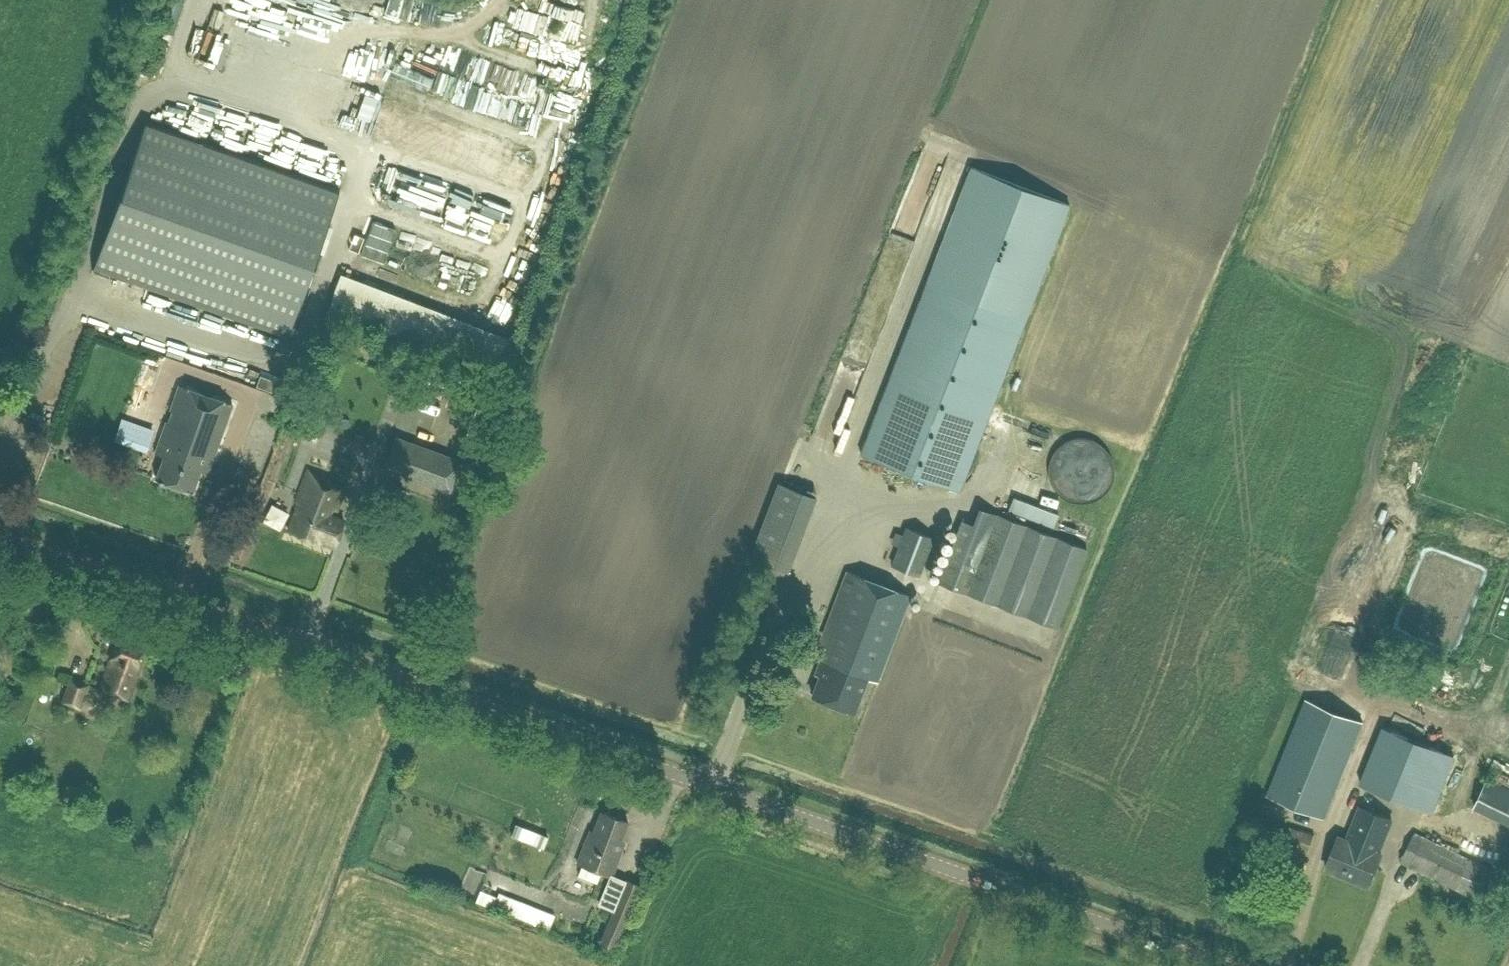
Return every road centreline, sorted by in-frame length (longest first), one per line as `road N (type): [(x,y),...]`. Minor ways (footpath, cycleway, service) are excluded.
road 1 (tertiary): [(1228,965),(0,536)]

